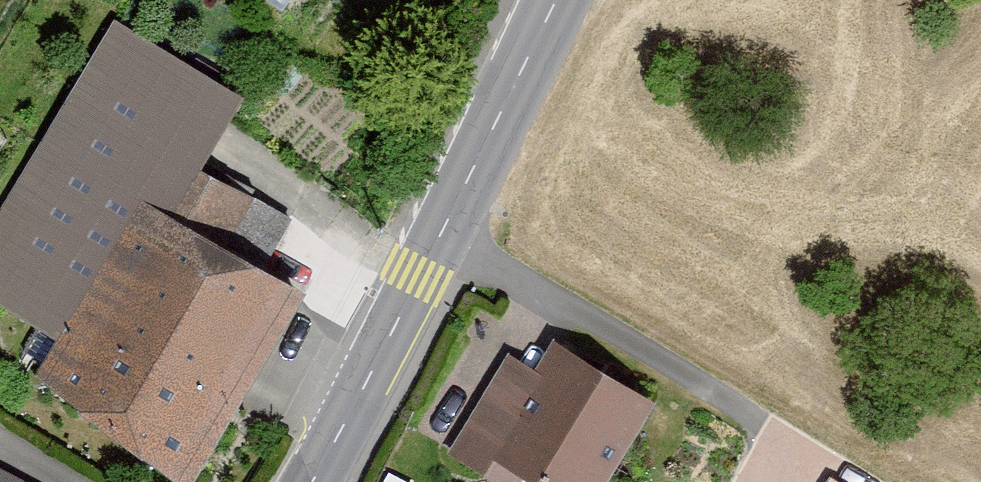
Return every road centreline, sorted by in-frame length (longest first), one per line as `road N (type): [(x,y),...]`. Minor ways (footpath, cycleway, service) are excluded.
road 1 (residential): [(753,423),(430,247)]
road 2 (secondary): [(430,247),(563,0)]
road 3 (secondary): [(311,481),(430,247)]

